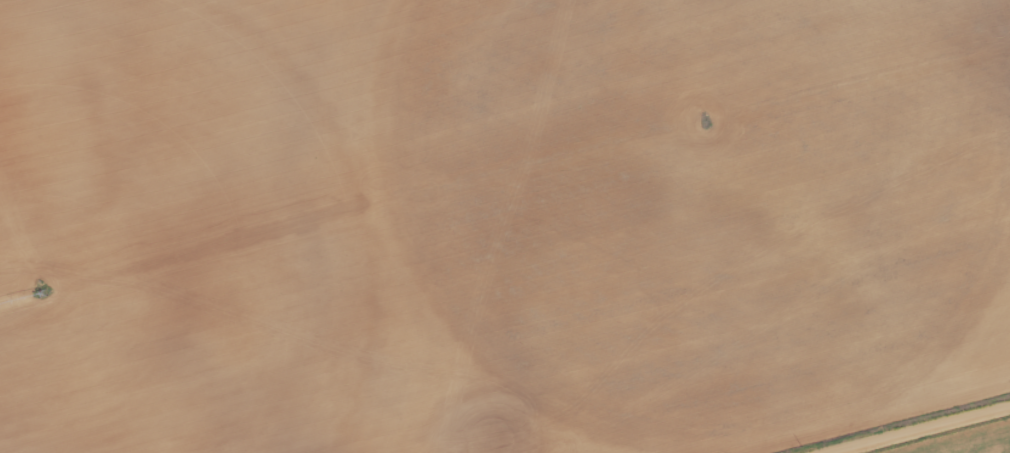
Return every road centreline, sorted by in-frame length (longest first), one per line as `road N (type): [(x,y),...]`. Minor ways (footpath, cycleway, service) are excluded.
road 1 (residential): [(814,452),(1009,403)]

